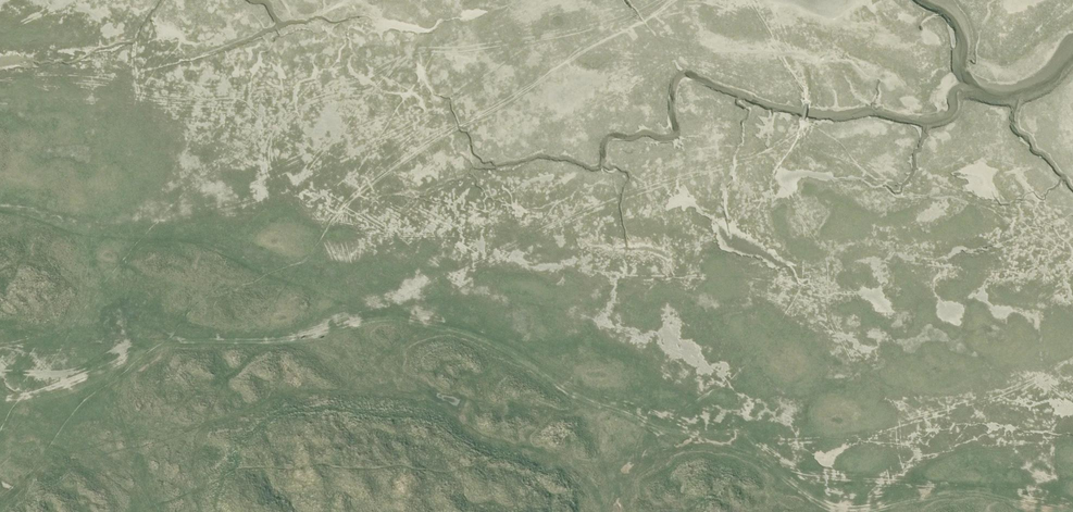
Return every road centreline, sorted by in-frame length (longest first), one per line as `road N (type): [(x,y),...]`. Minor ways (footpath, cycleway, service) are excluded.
road 1 (track): [(1072,507),(972,488),(851,499),(818,492),(745,447),(605,404),(447,324),(363,313),(309,337),(238,342),(127,324),(0,343)]
road 2 (track): [(662,0),(621,21),(539,42),(404,59),(316,156),(295,201),(336,279),(384,309),(447,324)]
road 3 (track): [(392,70),(208,94),(0,86)]
road 4 (track): [(906,492),(890,410),(858,380),(830,328),(821,249),(780,182),(790,153)]
road 5 (track): [(0,212),(198,238),(353,296)]

